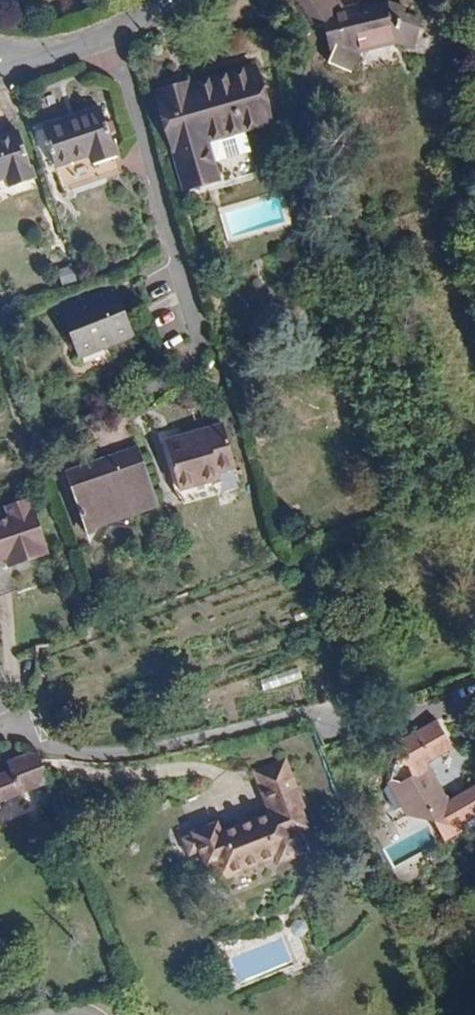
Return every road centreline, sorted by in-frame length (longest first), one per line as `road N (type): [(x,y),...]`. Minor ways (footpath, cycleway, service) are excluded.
road 1 (residential): [(165,0),(93,42),(7,65)]

